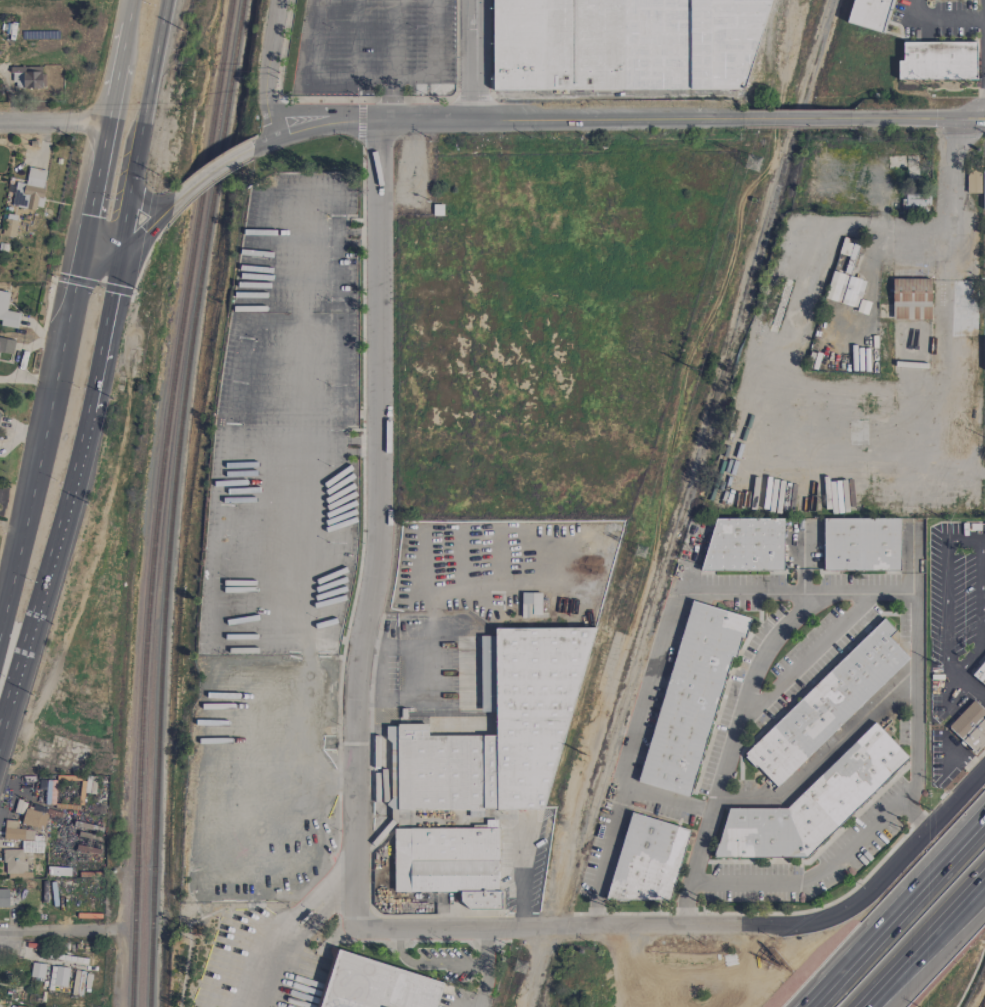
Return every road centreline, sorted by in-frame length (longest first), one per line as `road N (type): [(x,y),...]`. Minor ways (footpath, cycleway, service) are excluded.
road 1 (residential): [(378,120),(378,525),(352,705),(354,929)]
road 2 (residential): [(354,929),(793,925),(836,914)]
road 3 (primary): [(83,242),(0,613)]
road 4 (primary): [(378,120),(742,119)]
road 5 (primary): [(0,734),(88,410)]
road 6 (motorway): [(984,814),(806,1006)]
road 7 (primary): [(120,247),(166,0)]
road 8 (residential): [(836,914),(867,894),(984,763)]
road 9 (primary): [(88,410),(120,247)]
road 10 (residential): [(269,142),(263,96),(277,0)]
road 11 (primary): [(107,123),(83,242)]

